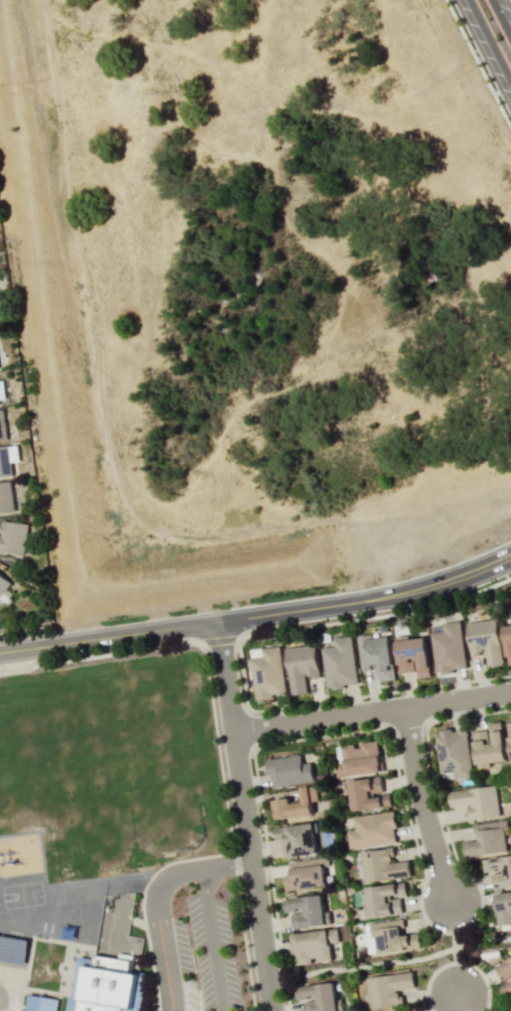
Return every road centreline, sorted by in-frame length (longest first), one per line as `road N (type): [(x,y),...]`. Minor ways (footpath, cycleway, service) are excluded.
road 1 (residential): [(271,1010),(218,621)]
road 2 (tertiary): [(218,621),(418,589),(510,554)]
road 3 (residential): [(232,732),(510,692)]
road 4 (tertiary): [(0,651),(218,621)]
road 5 (residential): [(404,706),(424,820),(450,900)]

